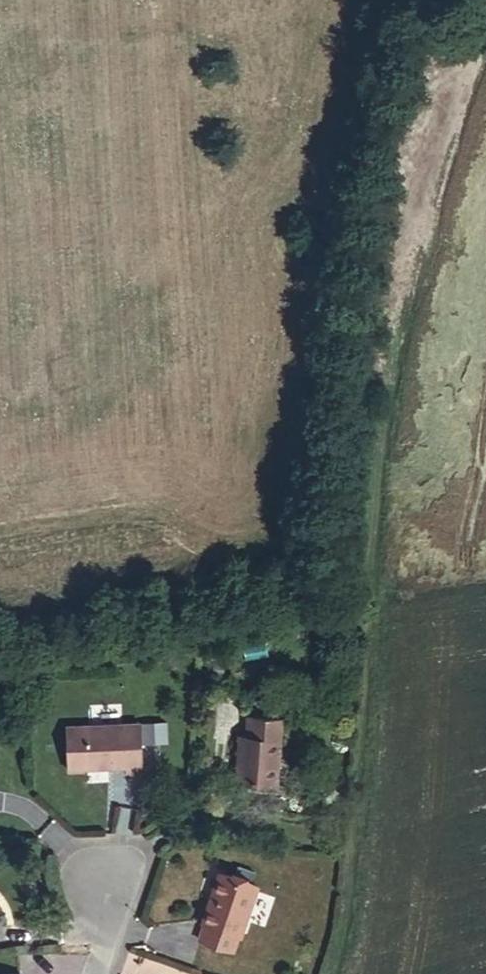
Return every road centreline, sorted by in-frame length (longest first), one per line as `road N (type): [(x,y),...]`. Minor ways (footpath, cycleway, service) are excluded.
road 1 (track): [(485,26),(428,201),(396,340),(357,917),(339,973)]

